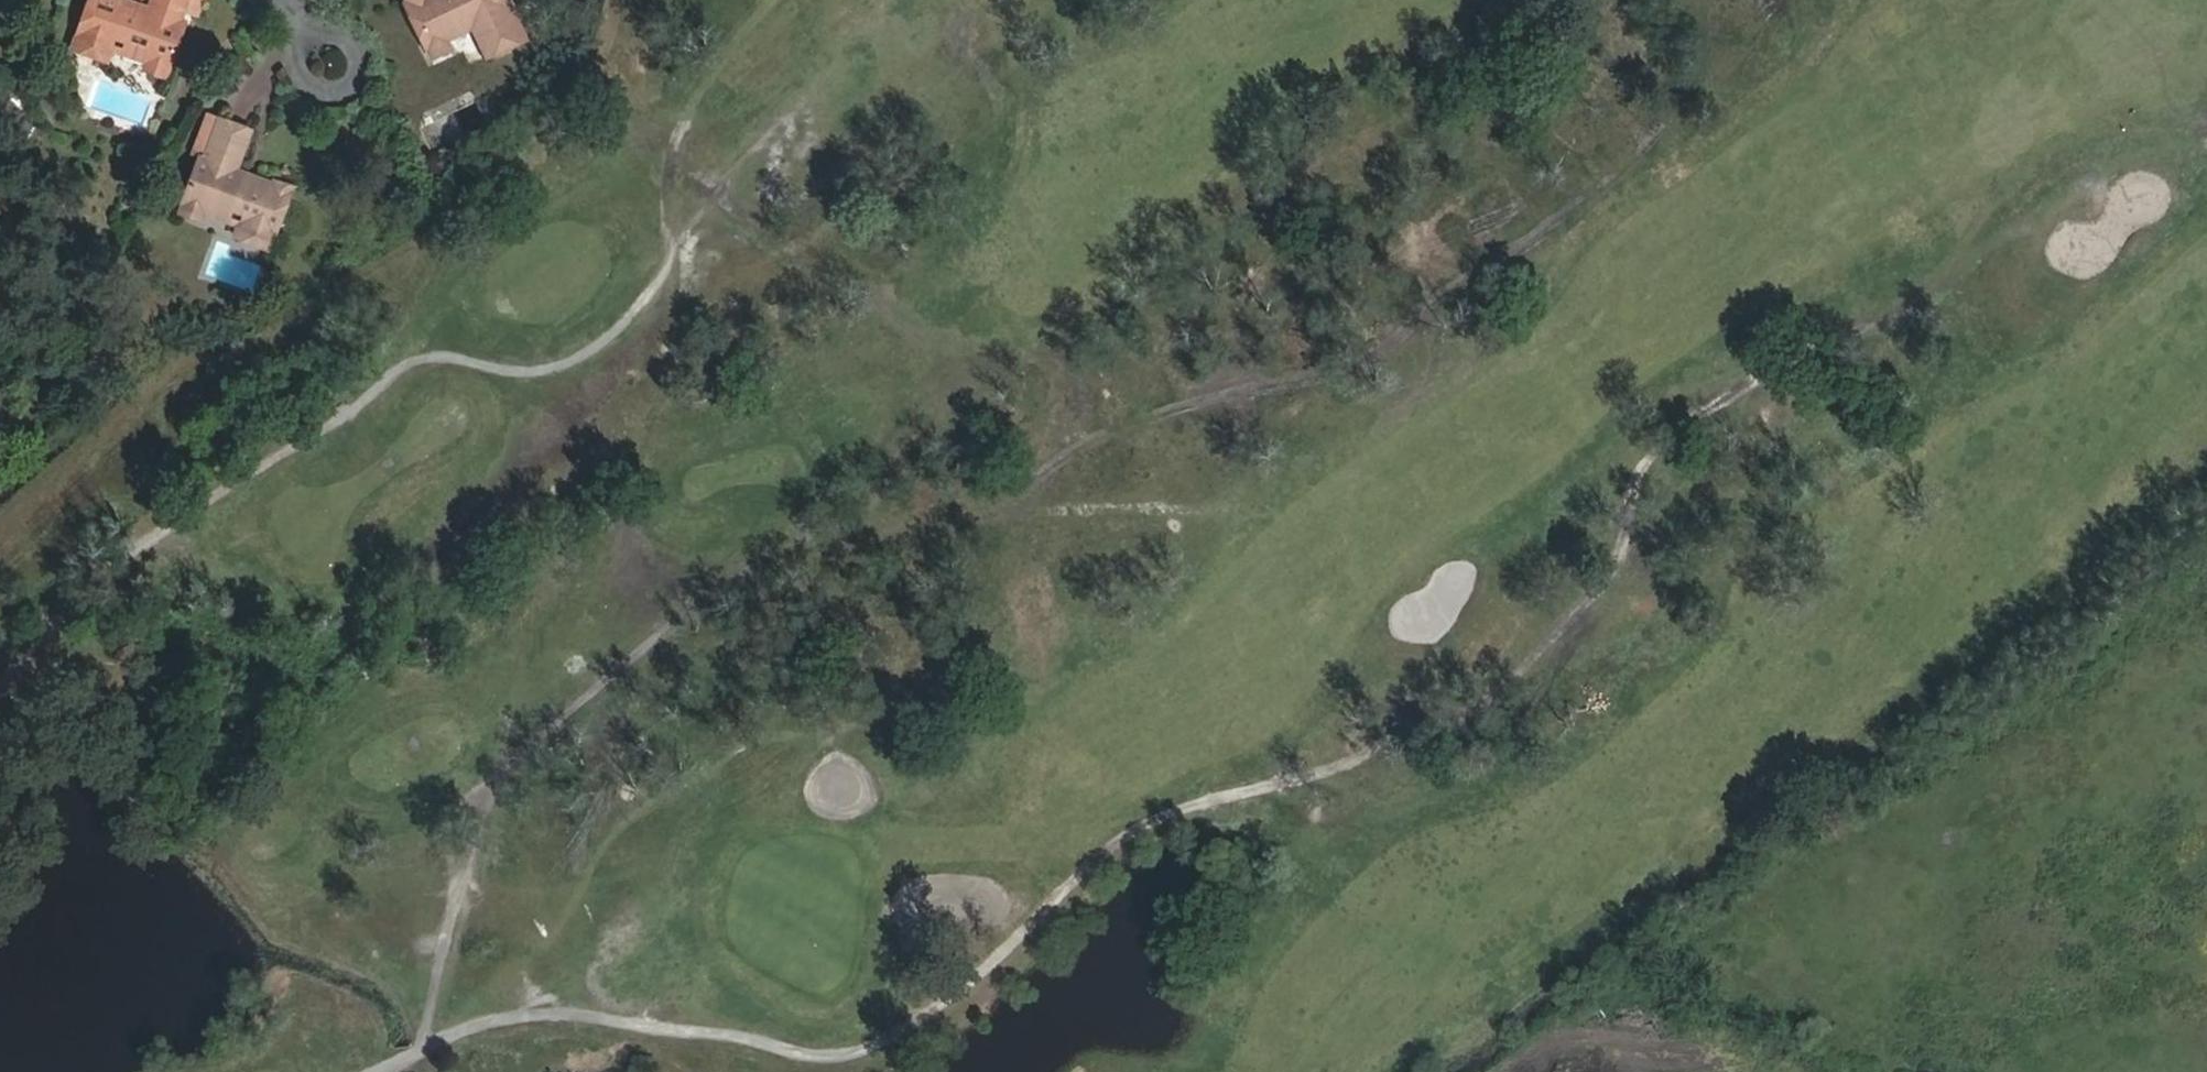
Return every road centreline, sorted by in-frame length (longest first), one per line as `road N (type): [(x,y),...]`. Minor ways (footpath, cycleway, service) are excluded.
road 1 (residential): [(313,38),(300,58),(304,77),(318,91),(337,93),(355,83),(363,64),(356,44),(339,33)]

